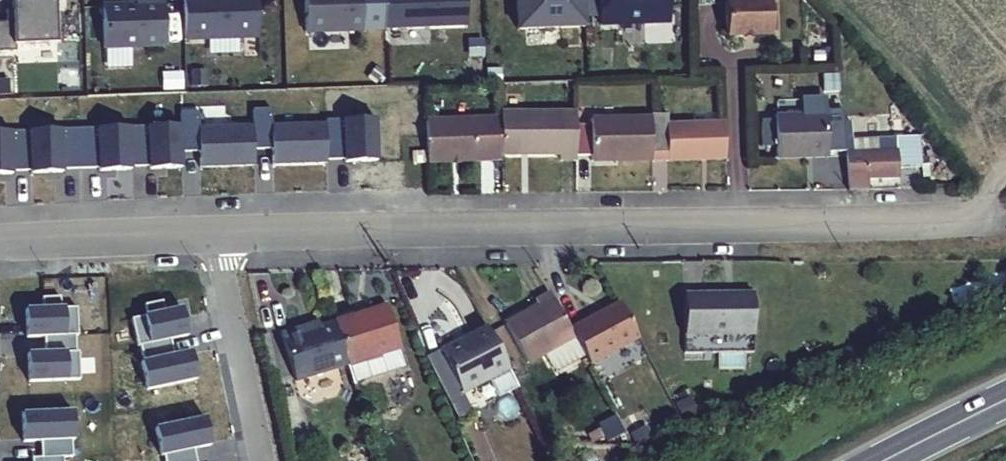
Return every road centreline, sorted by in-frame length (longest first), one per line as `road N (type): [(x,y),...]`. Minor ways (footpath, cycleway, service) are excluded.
road 1 (residential): [(0,245),(1005,217)]
road 2 (secondary): [(883,460),(1005,399)]

